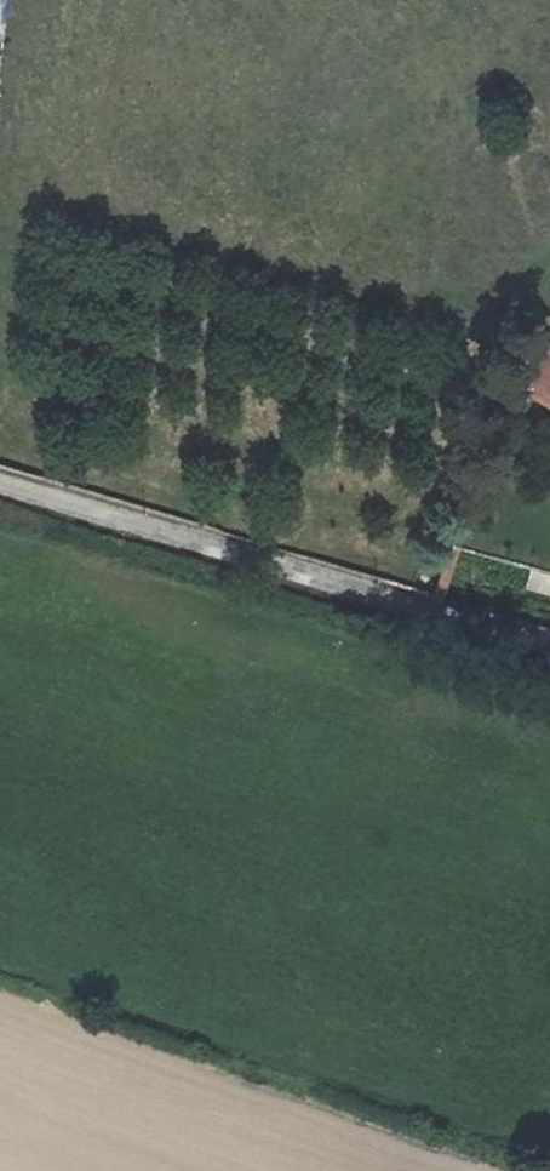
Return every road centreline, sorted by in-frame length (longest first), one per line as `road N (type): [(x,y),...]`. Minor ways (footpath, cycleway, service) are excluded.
road 1 (unclassified): [(549,645),(0,486)]

